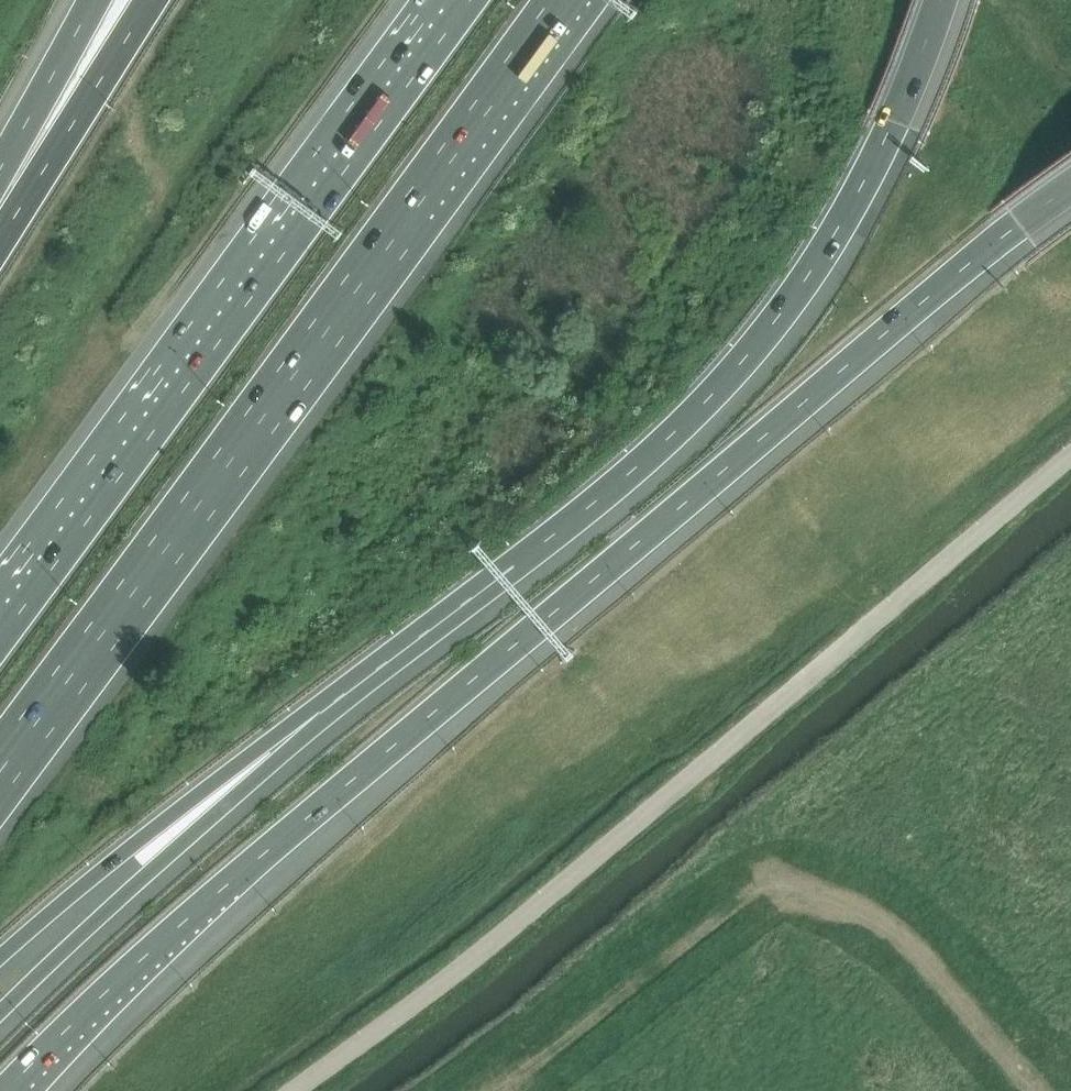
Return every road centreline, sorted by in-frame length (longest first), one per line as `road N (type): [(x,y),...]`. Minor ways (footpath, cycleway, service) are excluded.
road 1 (motorway): [(6,1090),(224,887),(1070,182)]
road 2 (unclassified): [(1070,453),(473,960),(294,1090)]
road 3 (motorway): [(320,713),(597,501),(742,362),(863,185),(939,0)]
road 4 (motorway): [(9,761),(567,0)]
road 5 (motorway): [(446,0),(0,600)]
road 6 (motorway): [(0,1012),(320,713)]
road 7 (motorway): [(0,958),(130,847),(320,713)]
road 8 (motorway): [(151,0),(0,215)]
road 9 (motorway): [(96,0),(0,193)]

